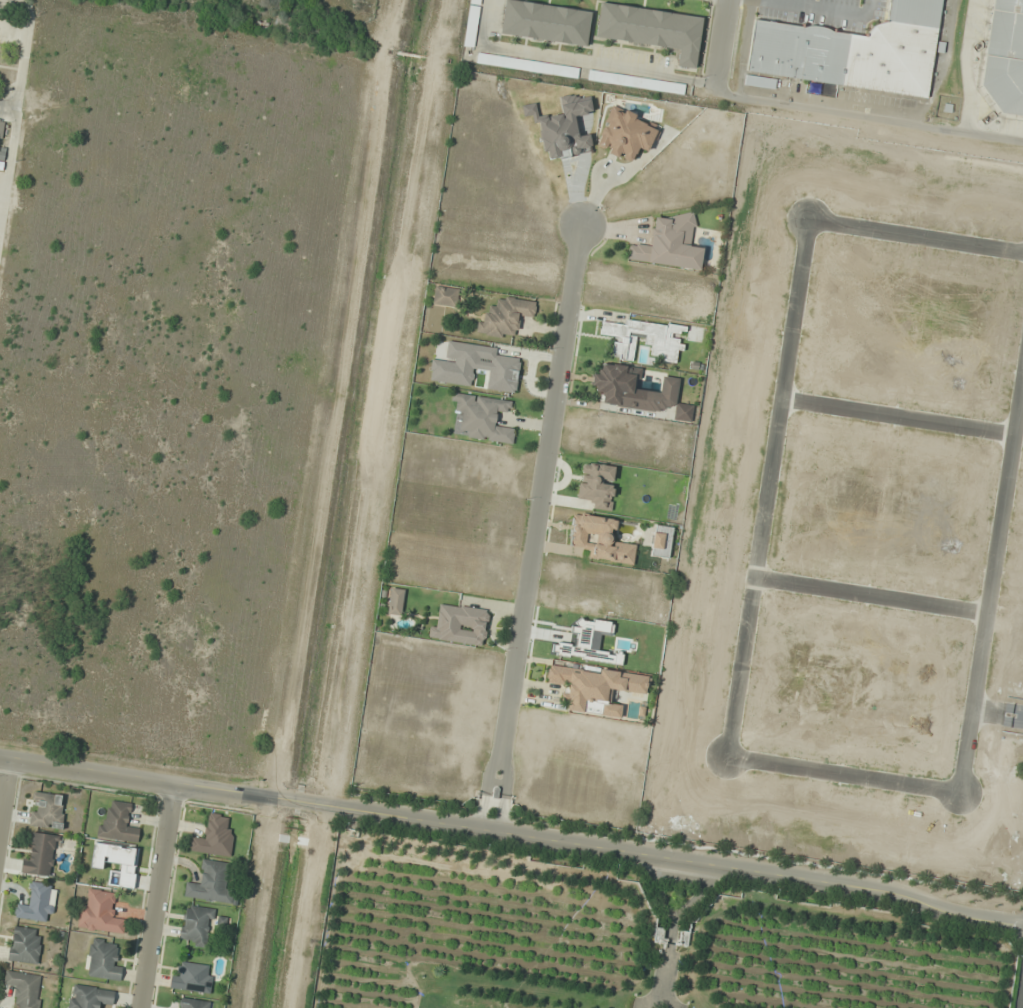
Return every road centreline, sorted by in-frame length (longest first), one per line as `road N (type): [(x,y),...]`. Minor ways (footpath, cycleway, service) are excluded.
road 1 (residential): [(0,757),(896,893),(1022,925)]
road 2 (residential): [(582,227),(490,831)]
road 3 (residential): [(713,92),(1022,141)]
road 4 (residential): [(141,1007),(174,783)]

